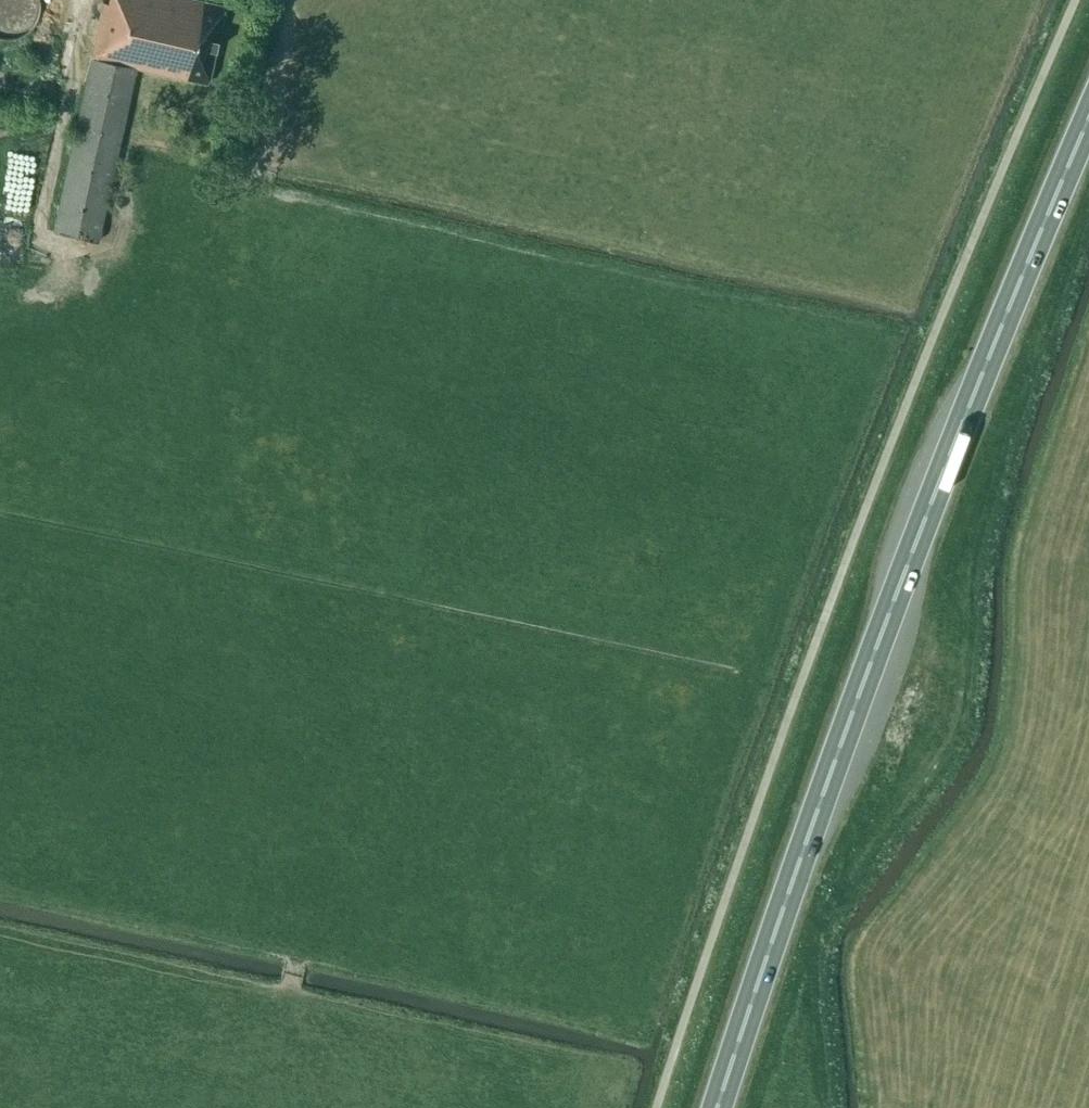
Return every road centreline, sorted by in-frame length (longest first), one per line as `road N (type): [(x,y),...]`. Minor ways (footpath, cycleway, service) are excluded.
road 1 (trunk): [(719,1107),(884,625),(1088,115)]

